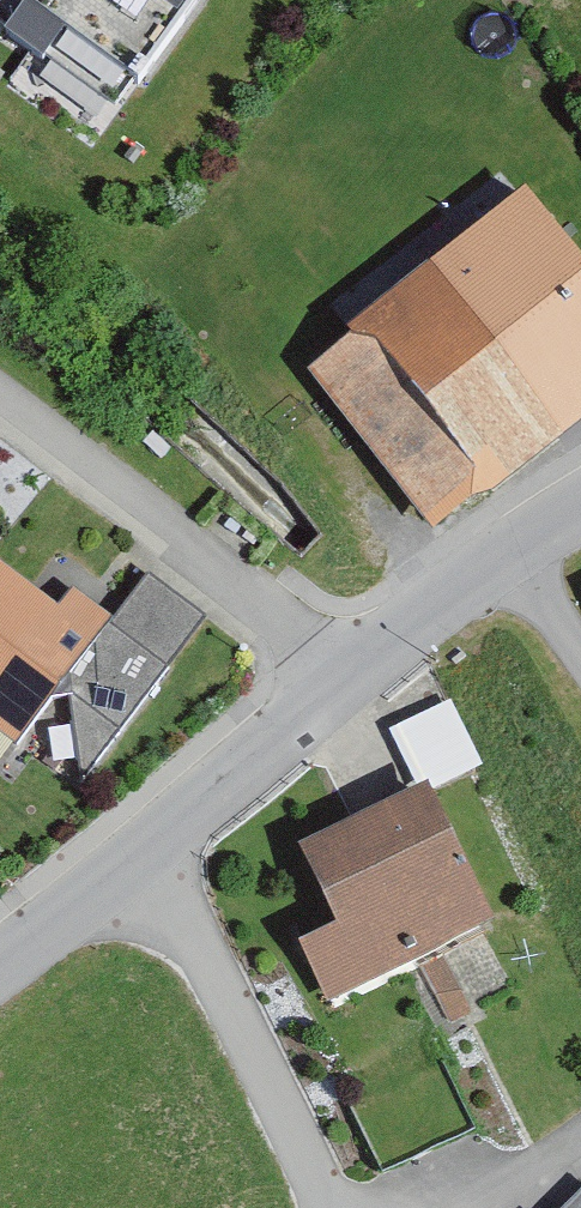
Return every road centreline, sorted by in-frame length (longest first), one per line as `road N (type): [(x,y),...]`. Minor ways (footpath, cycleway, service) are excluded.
road 1 (unclassified): [(345,677),(128,866),(0,963)]
road 2 (residential): [(345,677),(0,419)]
road 3 (unclassified): [(580,500),(448,589),(345,677)]

